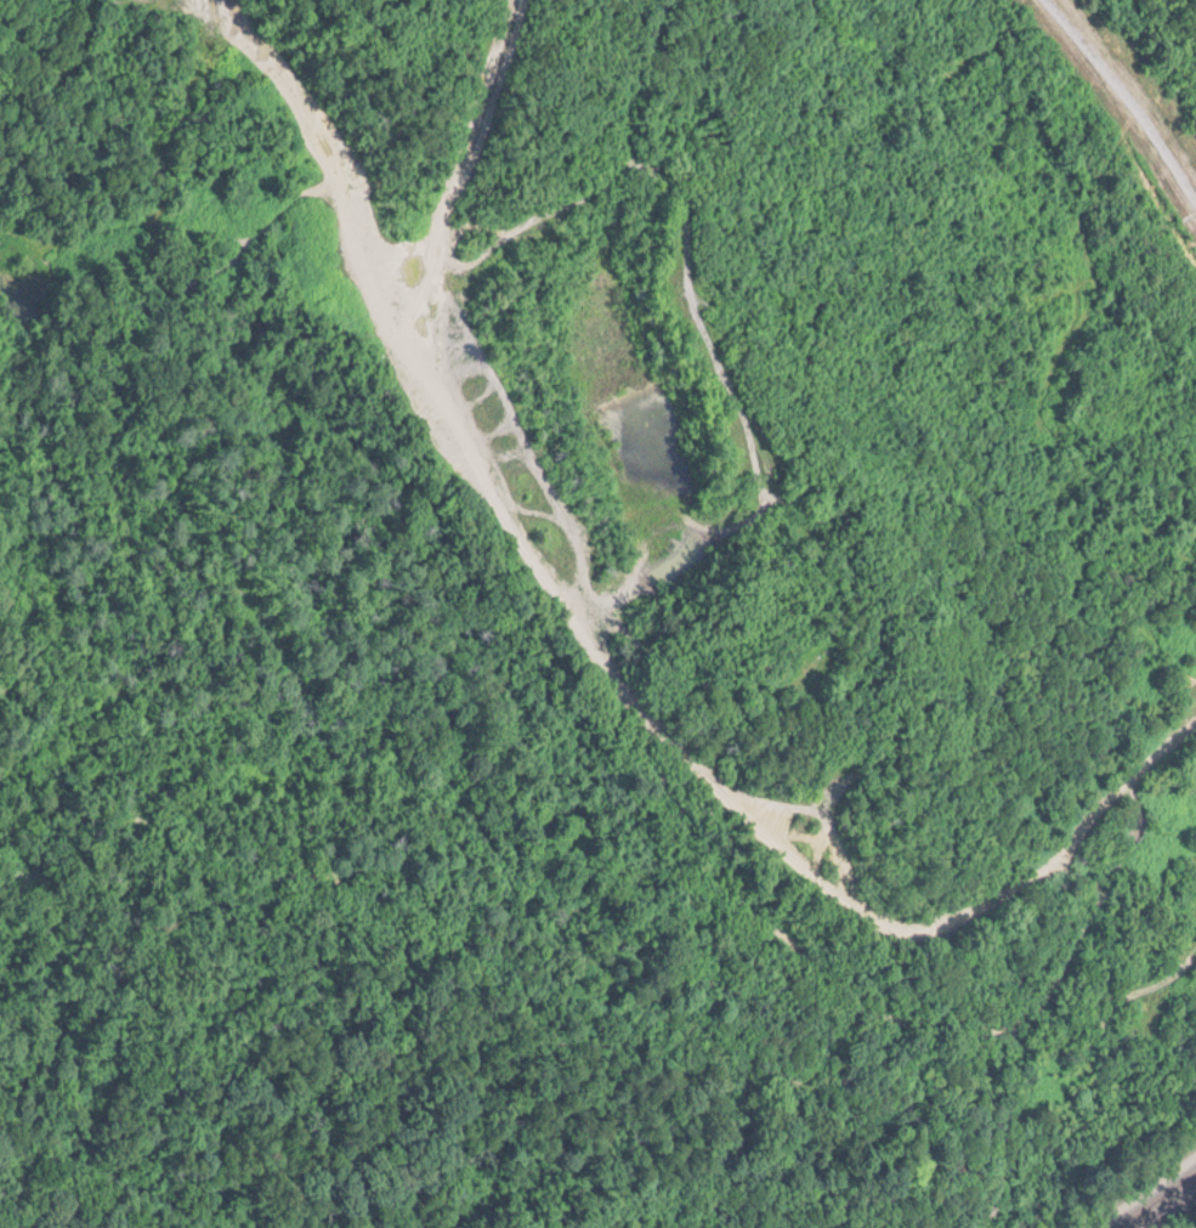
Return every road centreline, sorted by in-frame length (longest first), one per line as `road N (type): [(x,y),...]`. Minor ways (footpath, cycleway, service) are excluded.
road 1 (track): [(1195,746),(1144,807),(974,896),(861,911),(778,878),(735,849),(654,773),(565,644),(495,510),(452,381),(336,153),(222,0)]
road 2 (track): [(1104,821),(1071,926),(1027,1002),(967,1025),(705,992),(614,963),(503,896),(423,830)]

